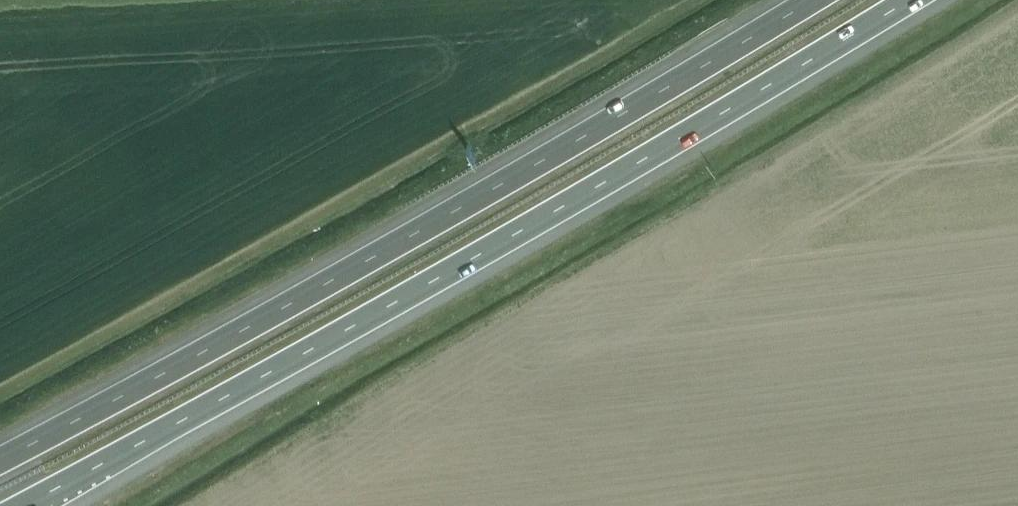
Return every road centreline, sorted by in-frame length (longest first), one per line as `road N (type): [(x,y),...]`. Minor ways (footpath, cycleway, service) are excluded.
road 1 (motorway): [(25,505),(438,280),(909,0)]
road 2 (motorway): [(808,0),(413,237),(0,461)]

